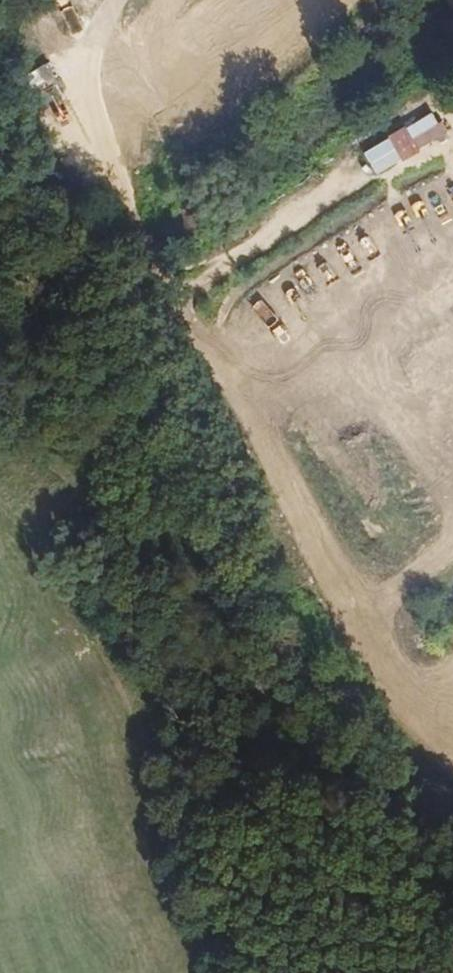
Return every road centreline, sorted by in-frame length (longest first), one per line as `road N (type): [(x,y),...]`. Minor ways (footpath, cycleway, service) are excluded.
road 1 (track): [(0,131),(205,497),(266,625),(452,895)]

